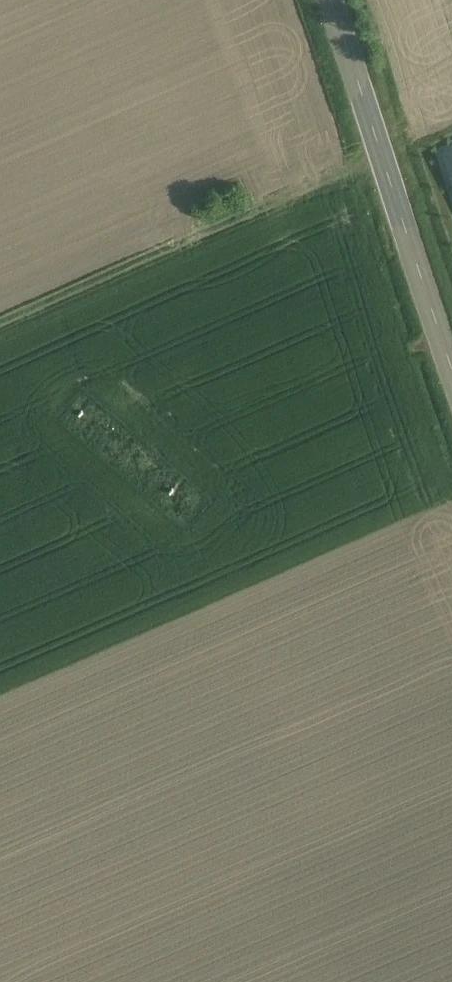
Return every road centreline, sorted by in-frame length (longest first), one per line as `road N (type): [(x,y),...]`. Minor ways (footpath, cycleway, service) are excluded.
road 1 (track): [(383,155),(0,321)]
road 2 (tertiary): [(329,0),(451,363)]

